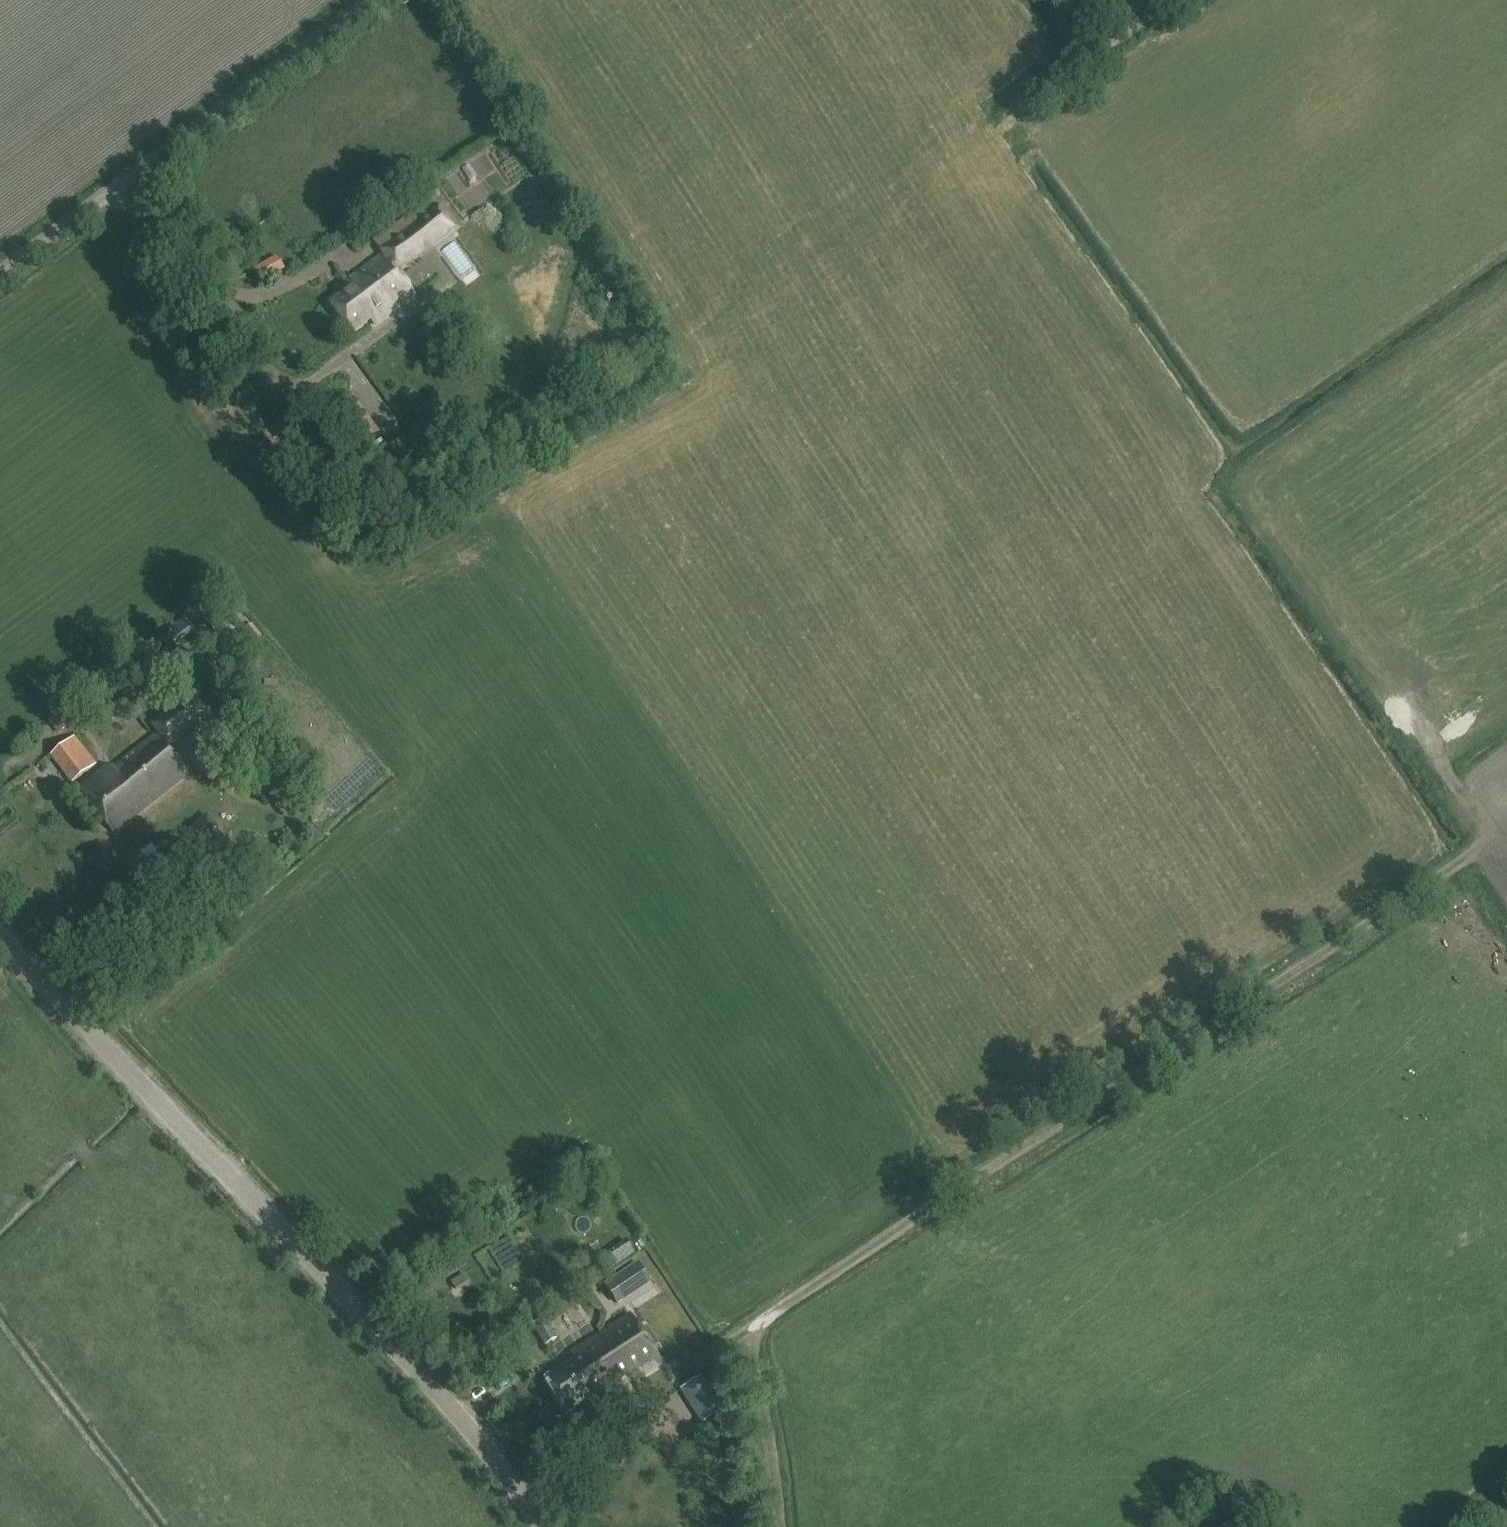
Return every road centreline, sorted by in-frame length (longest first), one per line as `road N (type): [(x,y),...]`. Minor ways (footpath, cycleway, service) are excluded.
road 1 (tertiary): [(546,1526),(479,1437),(0,929)]
road 2 (unclassified): [(0,268),(362,0)]

